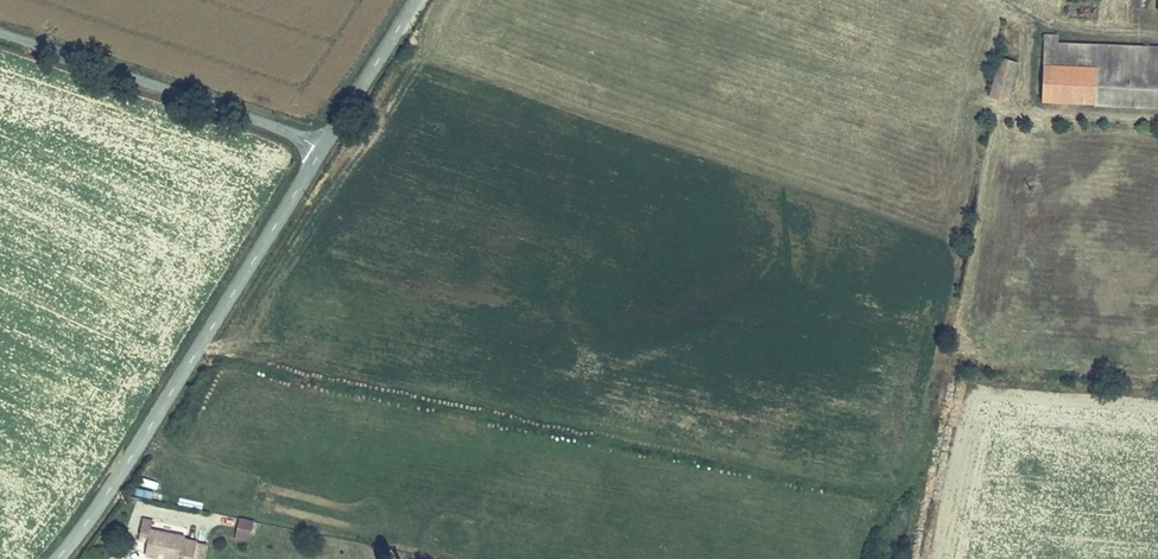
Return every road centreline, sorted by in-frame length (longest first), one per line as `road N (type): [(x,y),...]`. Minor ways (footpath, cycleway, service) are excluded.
road 1 (tertiary): [(56,558),(140,443),(324,149)]
road 2 (unclassified): [(324,149),(0,32)]
road 3 (tertiary): [(324,149),(417,0)]

